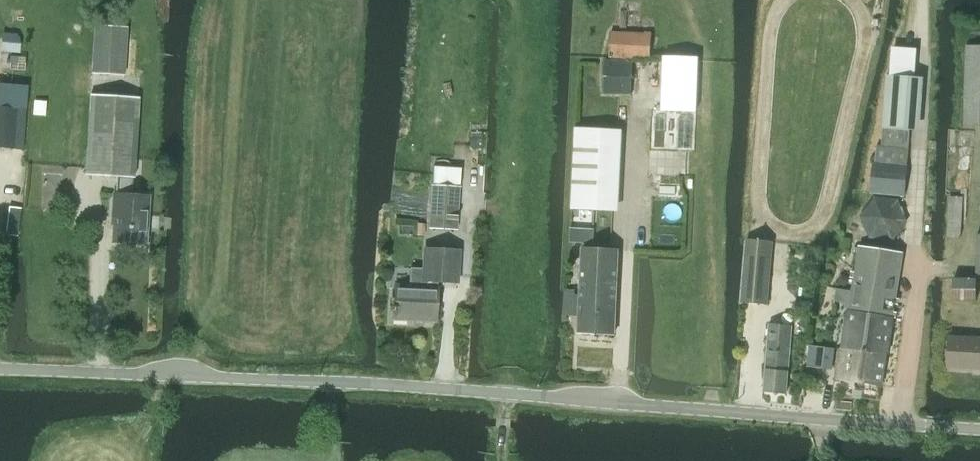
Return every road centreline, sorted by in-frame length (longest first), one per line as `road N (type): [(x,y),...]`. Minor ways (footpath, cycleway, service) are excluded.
road 1 (unclassified): [(979,429),(412,385),(0,367)]
road 2 (track): [(240,0),(228,170),(192,374)]

